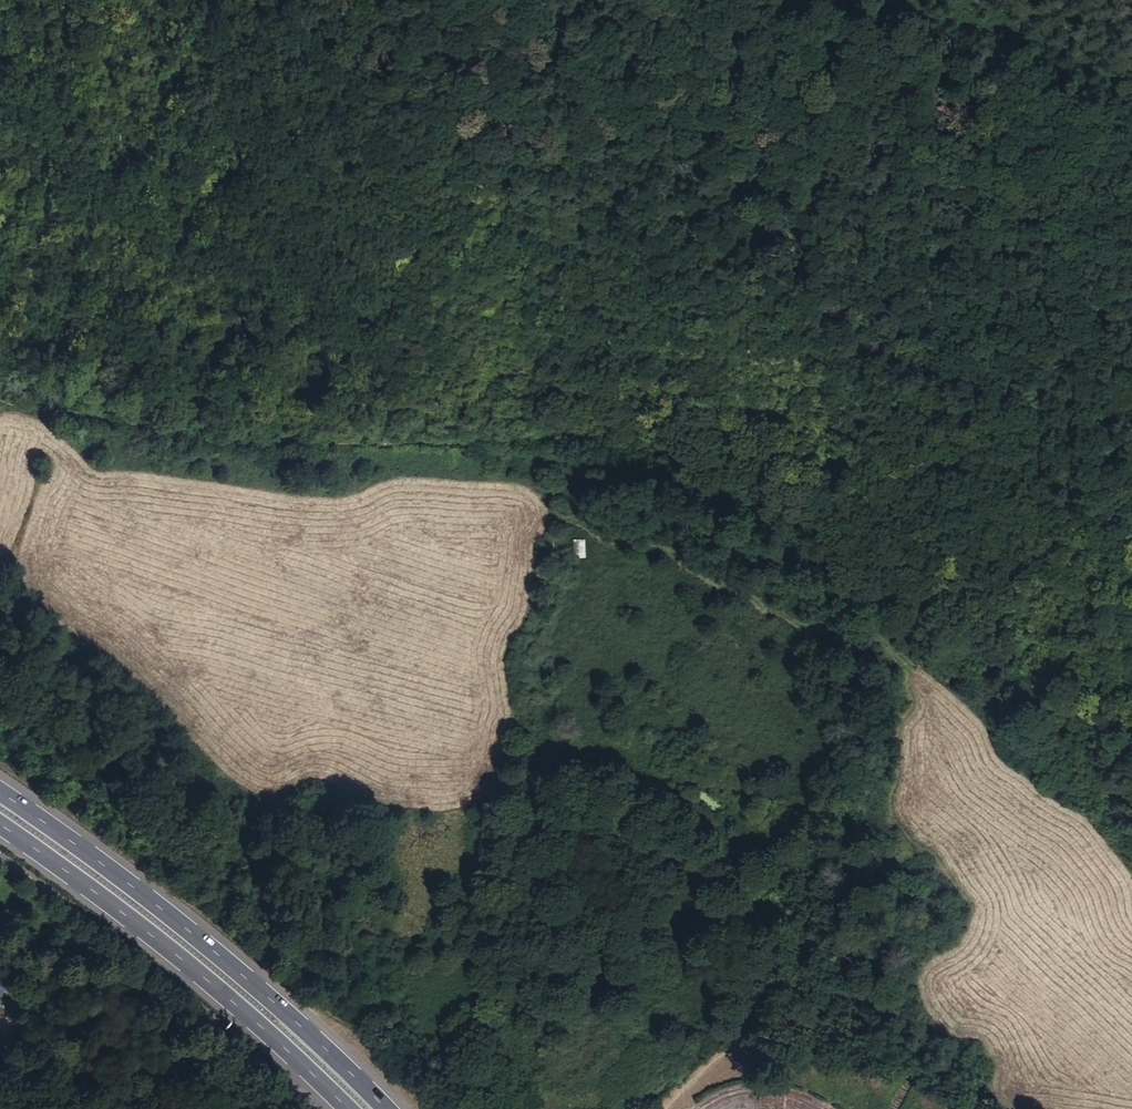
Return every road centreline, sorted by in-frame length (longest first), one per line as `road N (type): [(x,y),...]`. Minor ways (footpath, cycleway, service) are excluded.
road 1 (trunk): [(389,1108),(224,962),(0,795)]
road 2 (trunk): [(0,824),(178,956),(349,1108)]

